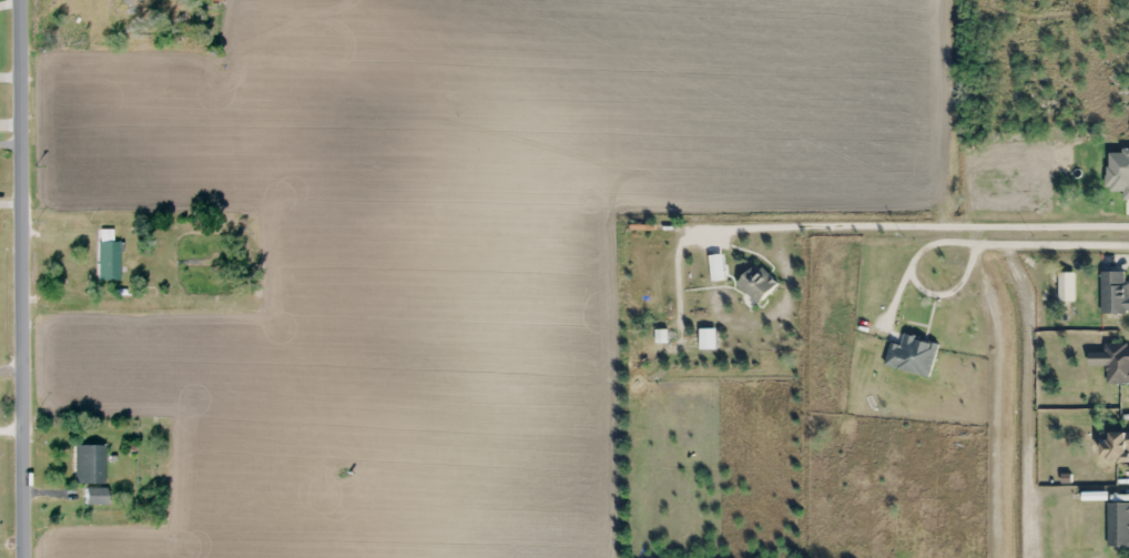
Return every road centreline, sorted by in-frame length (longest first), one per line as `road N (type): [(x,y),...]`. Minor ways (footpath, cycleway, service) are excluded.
road 1 (residential): [(18,0),(22,557)]

